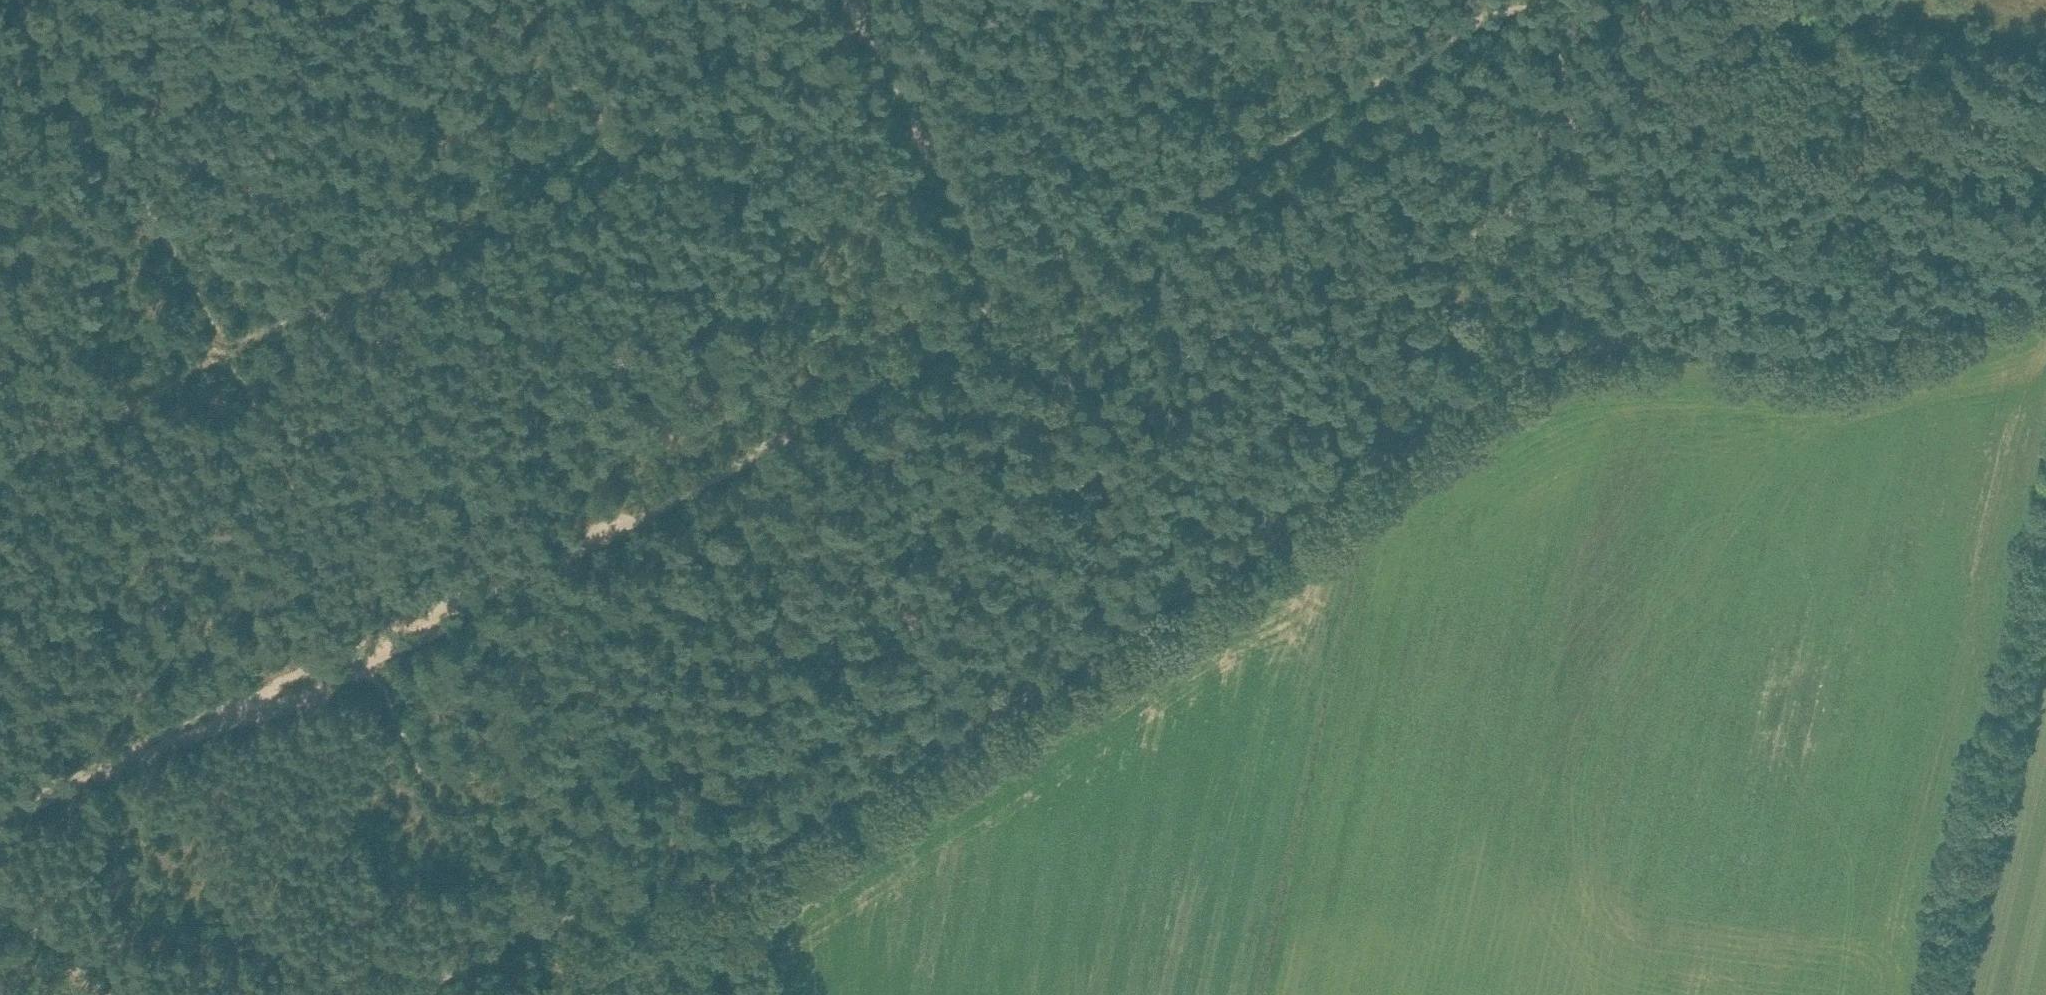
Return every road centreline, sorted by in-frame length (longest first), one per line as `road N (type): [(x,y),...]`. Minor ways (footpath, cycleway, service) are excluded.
road 1 (track): [(1644,335),(1554,361),(736,865),(492,952),(410,994)]
road 2 (track): [(2045,276),(1902,334),(1644,335)]

